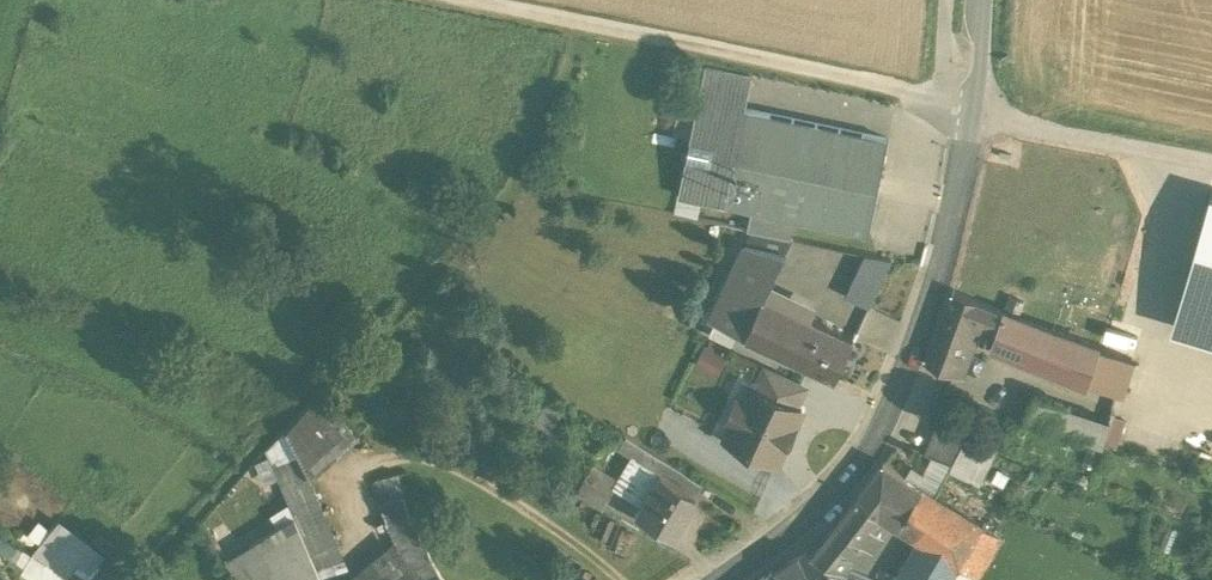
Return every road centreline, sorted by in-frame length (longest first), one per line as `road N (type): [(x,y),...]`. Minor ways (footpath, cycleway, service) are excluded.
road 1 (track): [(459,0),(943,97),(1025,127),(1211,162)]
road 2 (track): [(570,22),(546,114),(515,174),(315,376),(139,579)]
road 3 (tertiary): [(981,0),(975,108),(914,347),(859,459),(783,543),(728,579)]

